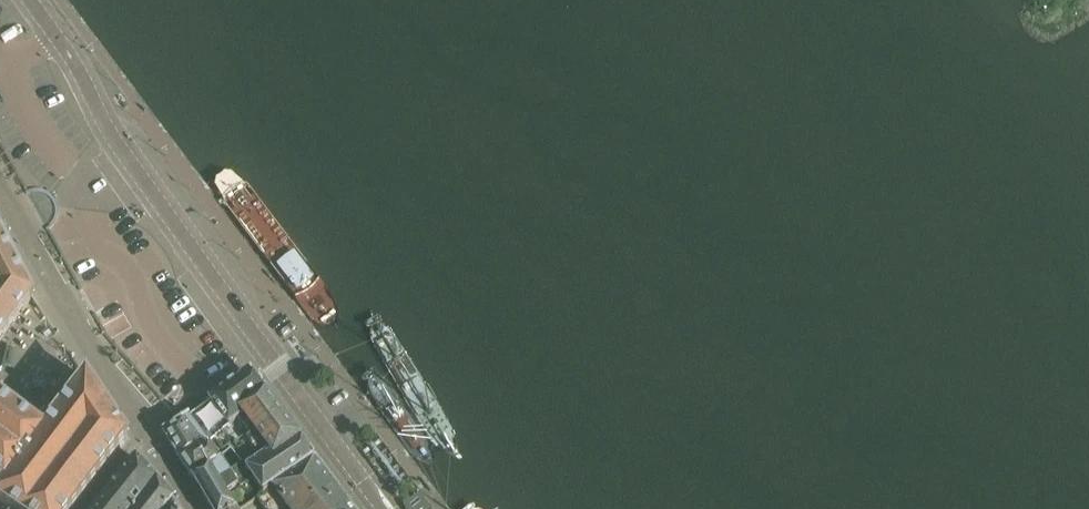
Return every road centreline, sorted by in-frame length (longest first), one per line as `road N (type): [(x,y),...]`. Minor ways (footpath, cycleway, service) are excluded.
road 1 (tertiary): [(384,508),(147,188),(30,0)]
road 2 (residential): [(0,185),(141,425)]

